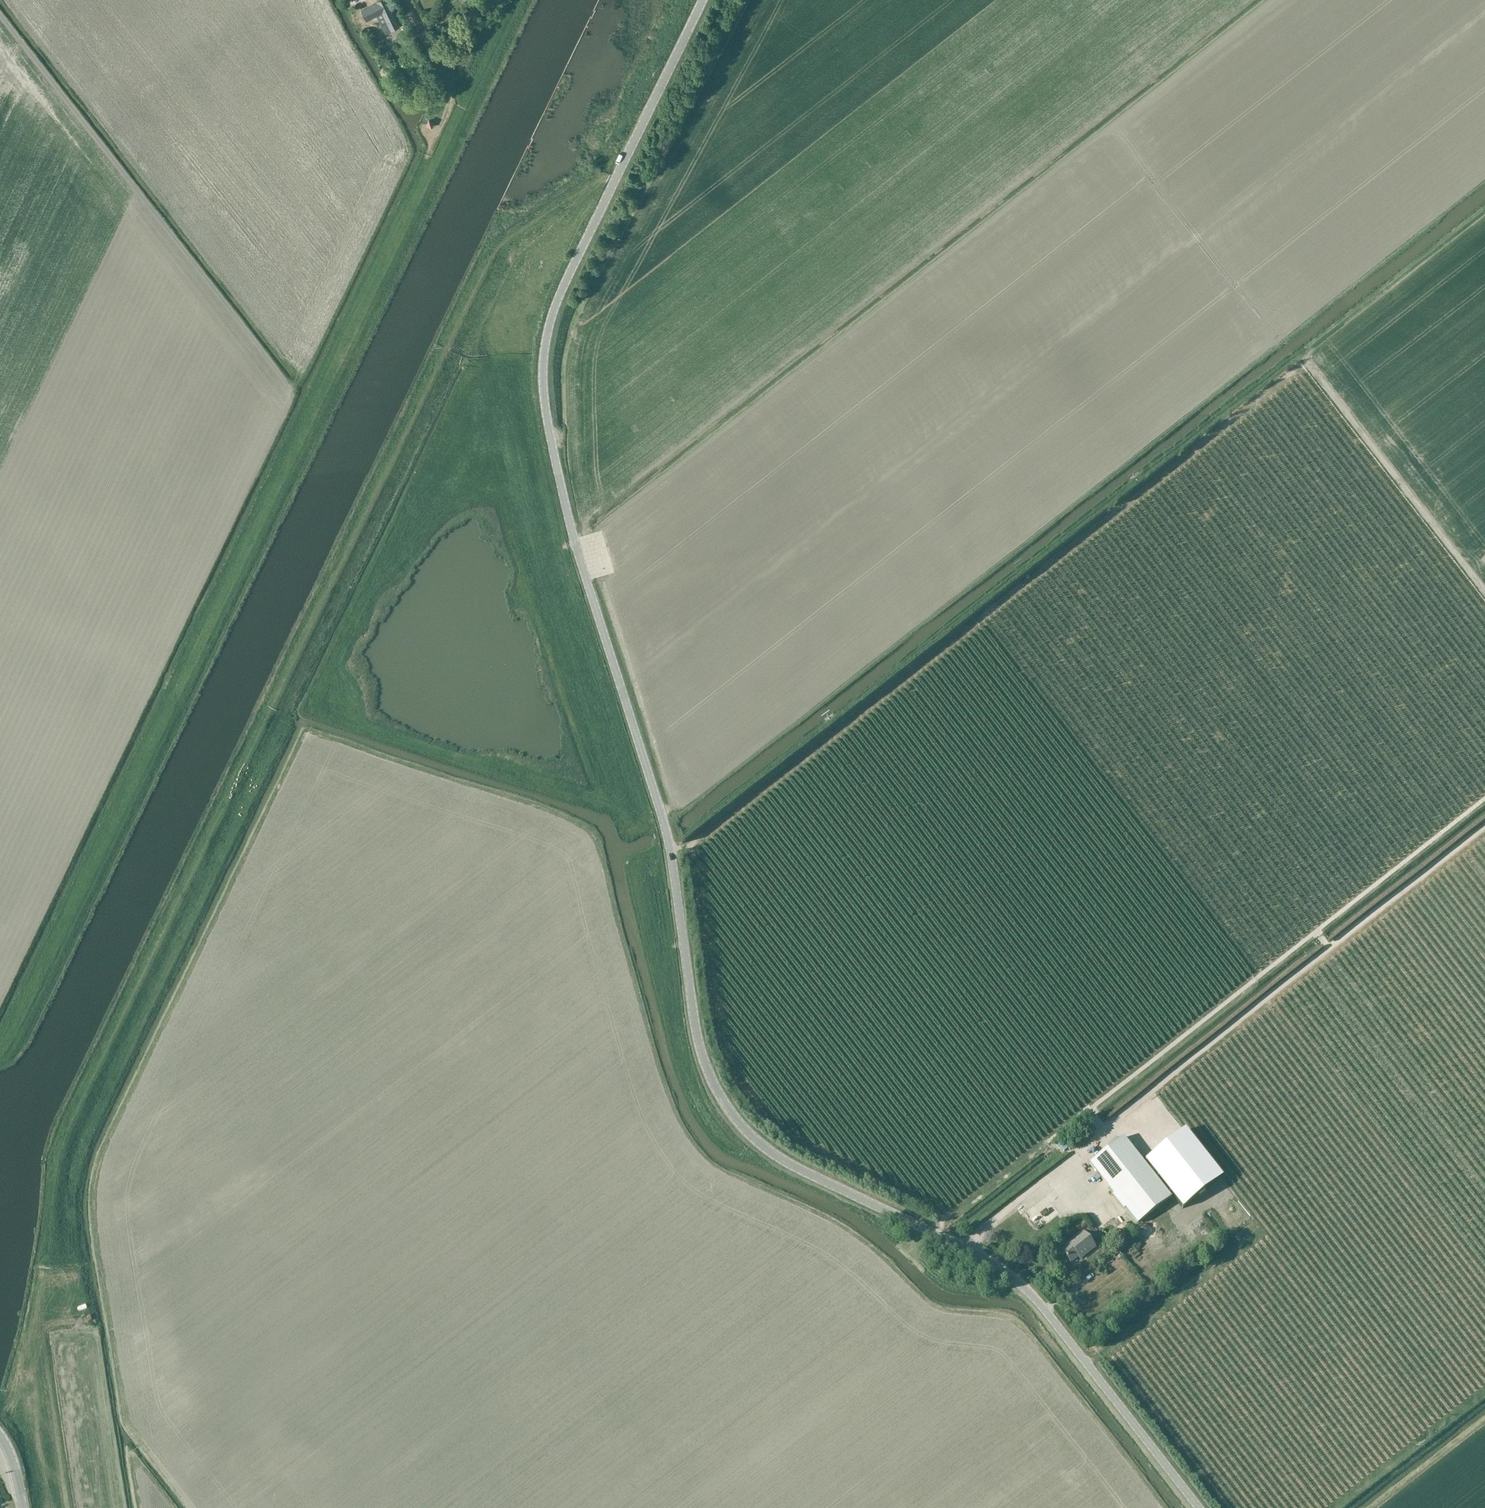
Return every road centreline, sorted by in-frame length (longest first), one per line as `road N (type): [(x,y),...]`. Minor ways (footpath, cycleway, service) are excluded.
road 1 (unclassified): [(1197,1507),(1038,1299),(963,1250),(784,1164),(729,1114),(695,1032),(661,811),(572,540),(542,367),(551,311),(702,0)]

